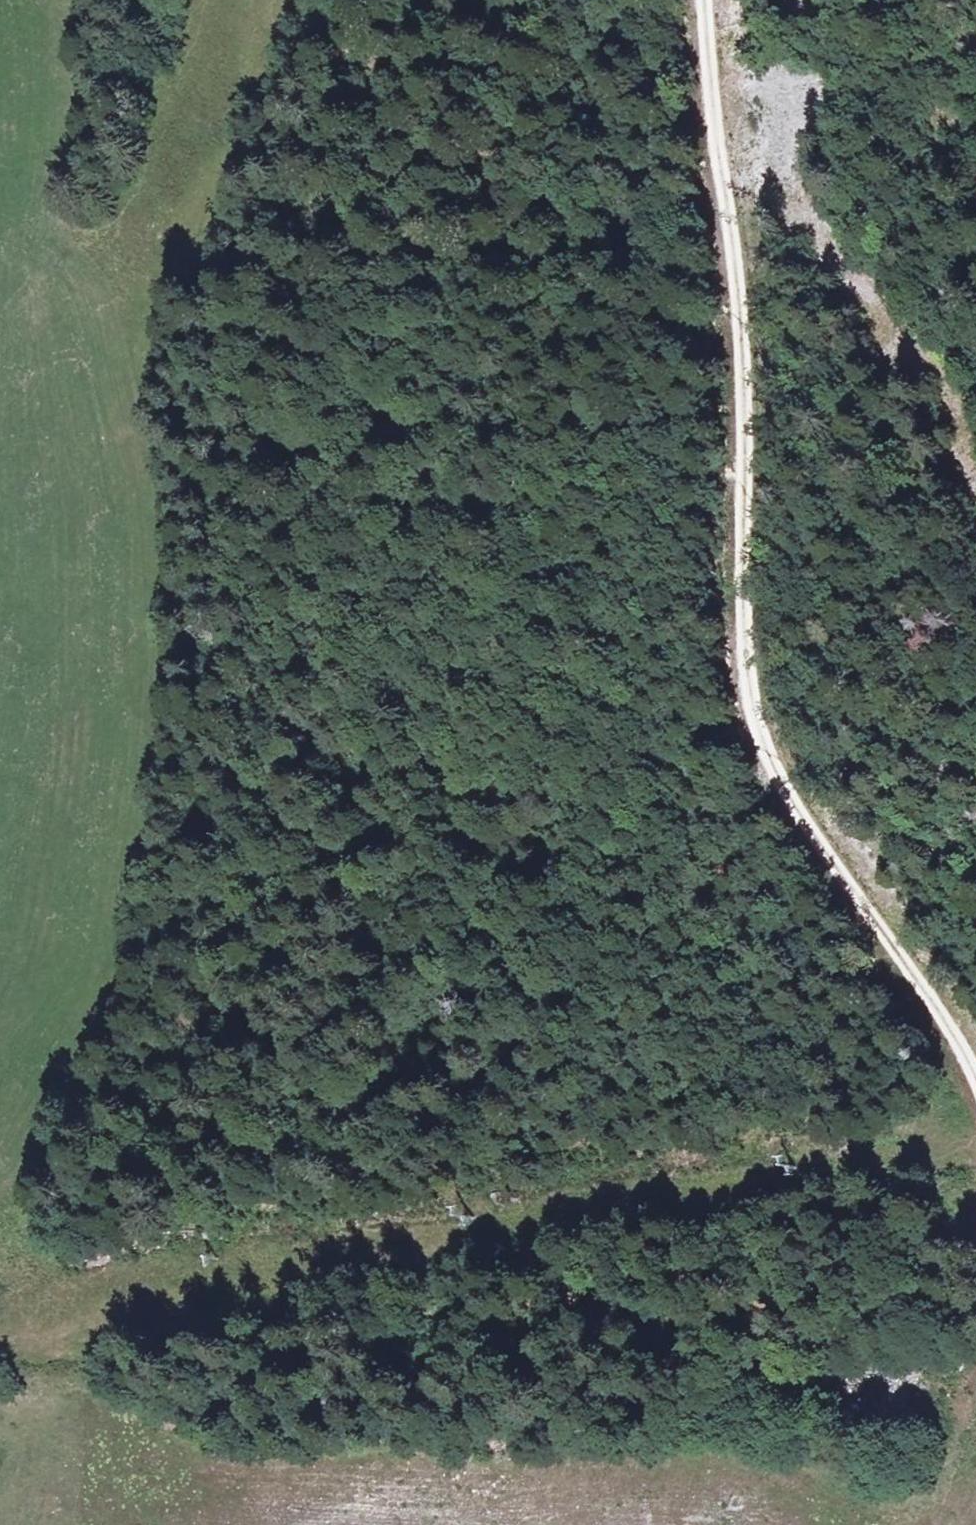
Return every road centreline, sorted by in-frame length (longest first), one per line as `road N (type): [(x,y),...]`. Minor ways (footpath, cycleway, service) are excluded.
road 1 (track): [(701,0),(735,284),(753,702),(809,830),(975,1094)]

